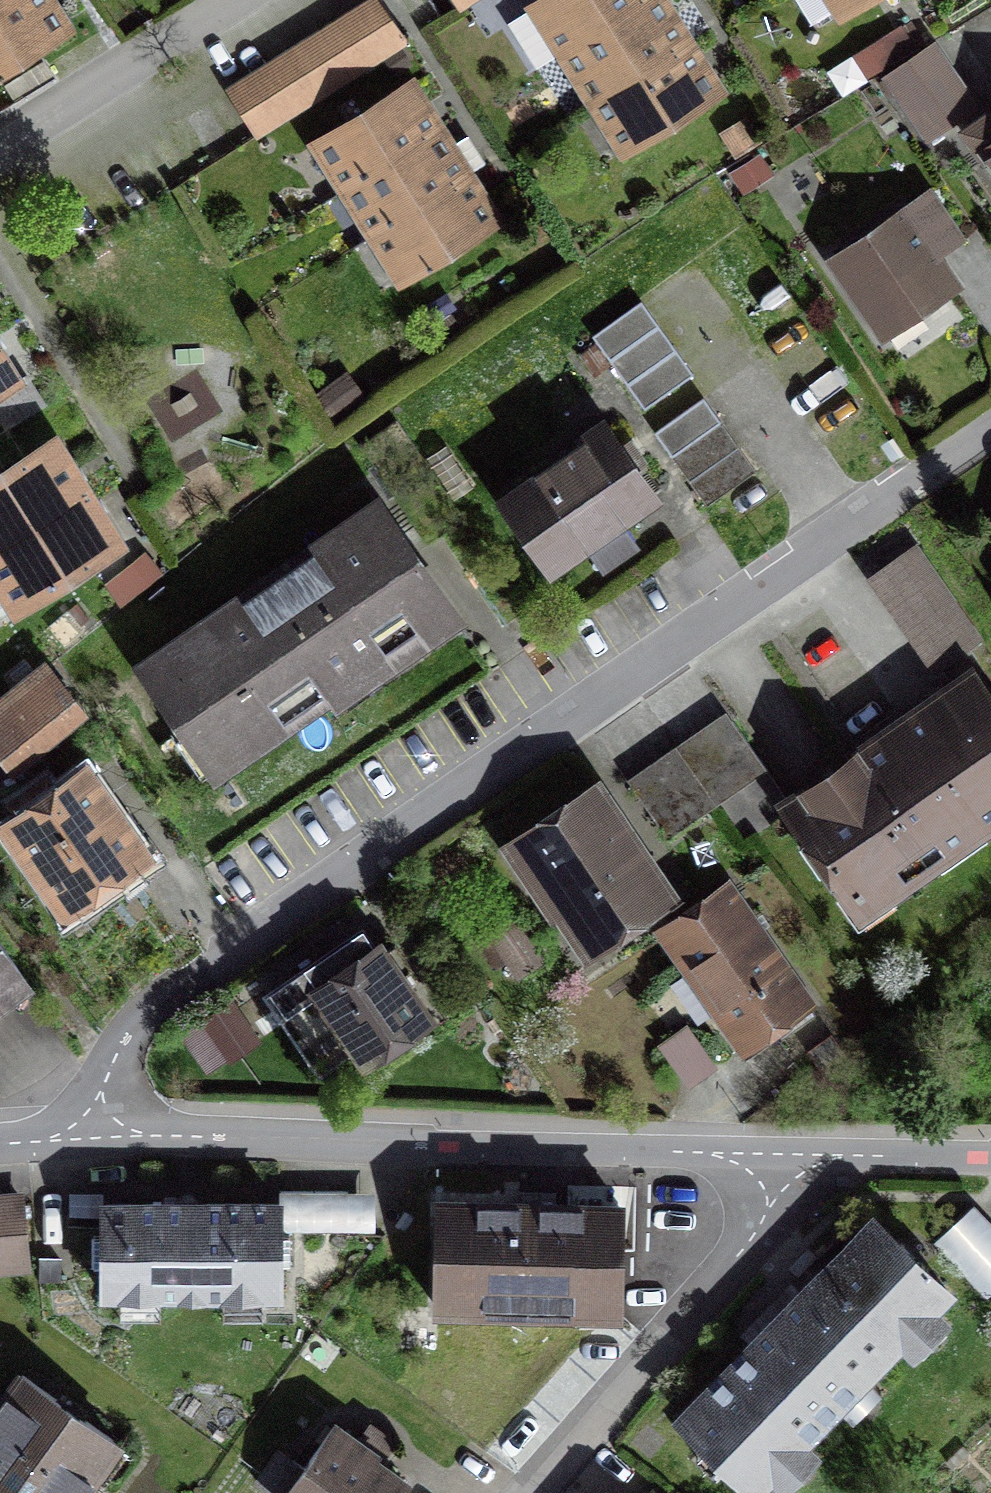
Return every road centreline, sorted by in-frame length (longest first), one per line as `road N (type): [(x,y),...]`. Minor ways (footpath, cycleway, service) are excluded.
road 1 (residential): [(97,1130),(132,1032),(169,995),(990,429)]
road 2 (residential): [(97,1130),(304,1129),(788,1150)]
road 3 (residential): [(536,1492),(720,1281),(788,1150)]
road 4 (residential): [(0,151),(242,0)]
road 5 (residential): [(788,1150),(990,1153)]

